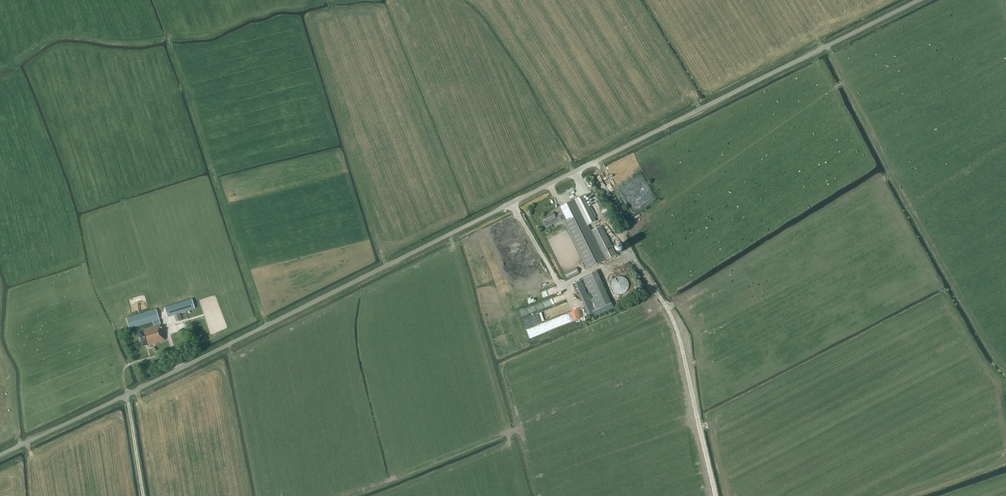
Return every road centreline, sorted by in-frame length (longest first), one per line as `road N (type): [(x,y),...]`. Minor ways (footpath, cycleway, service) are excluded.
road 1 (unclassified): [(0,457),(919,0)]

